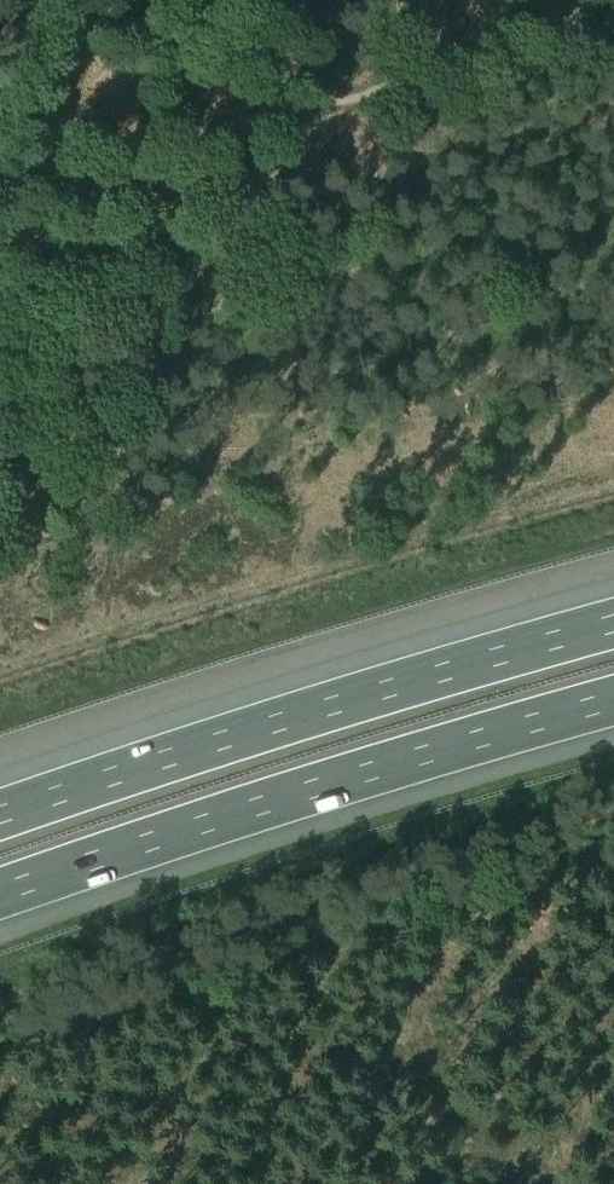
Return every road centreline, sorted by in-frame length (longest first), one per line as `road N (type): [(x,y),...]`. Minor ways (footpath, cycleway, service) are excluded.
road 1 (motorway): [(0,896),(300,791),(613,700)]
road 2 (motorway): [(613,620),(0,809)]
road 3 (track): [(0,1046),(613,866)]
road 4 (track): [(26,175),(613,20)]
road 5 (track): [(92,0),(42,151),(26,175)]

